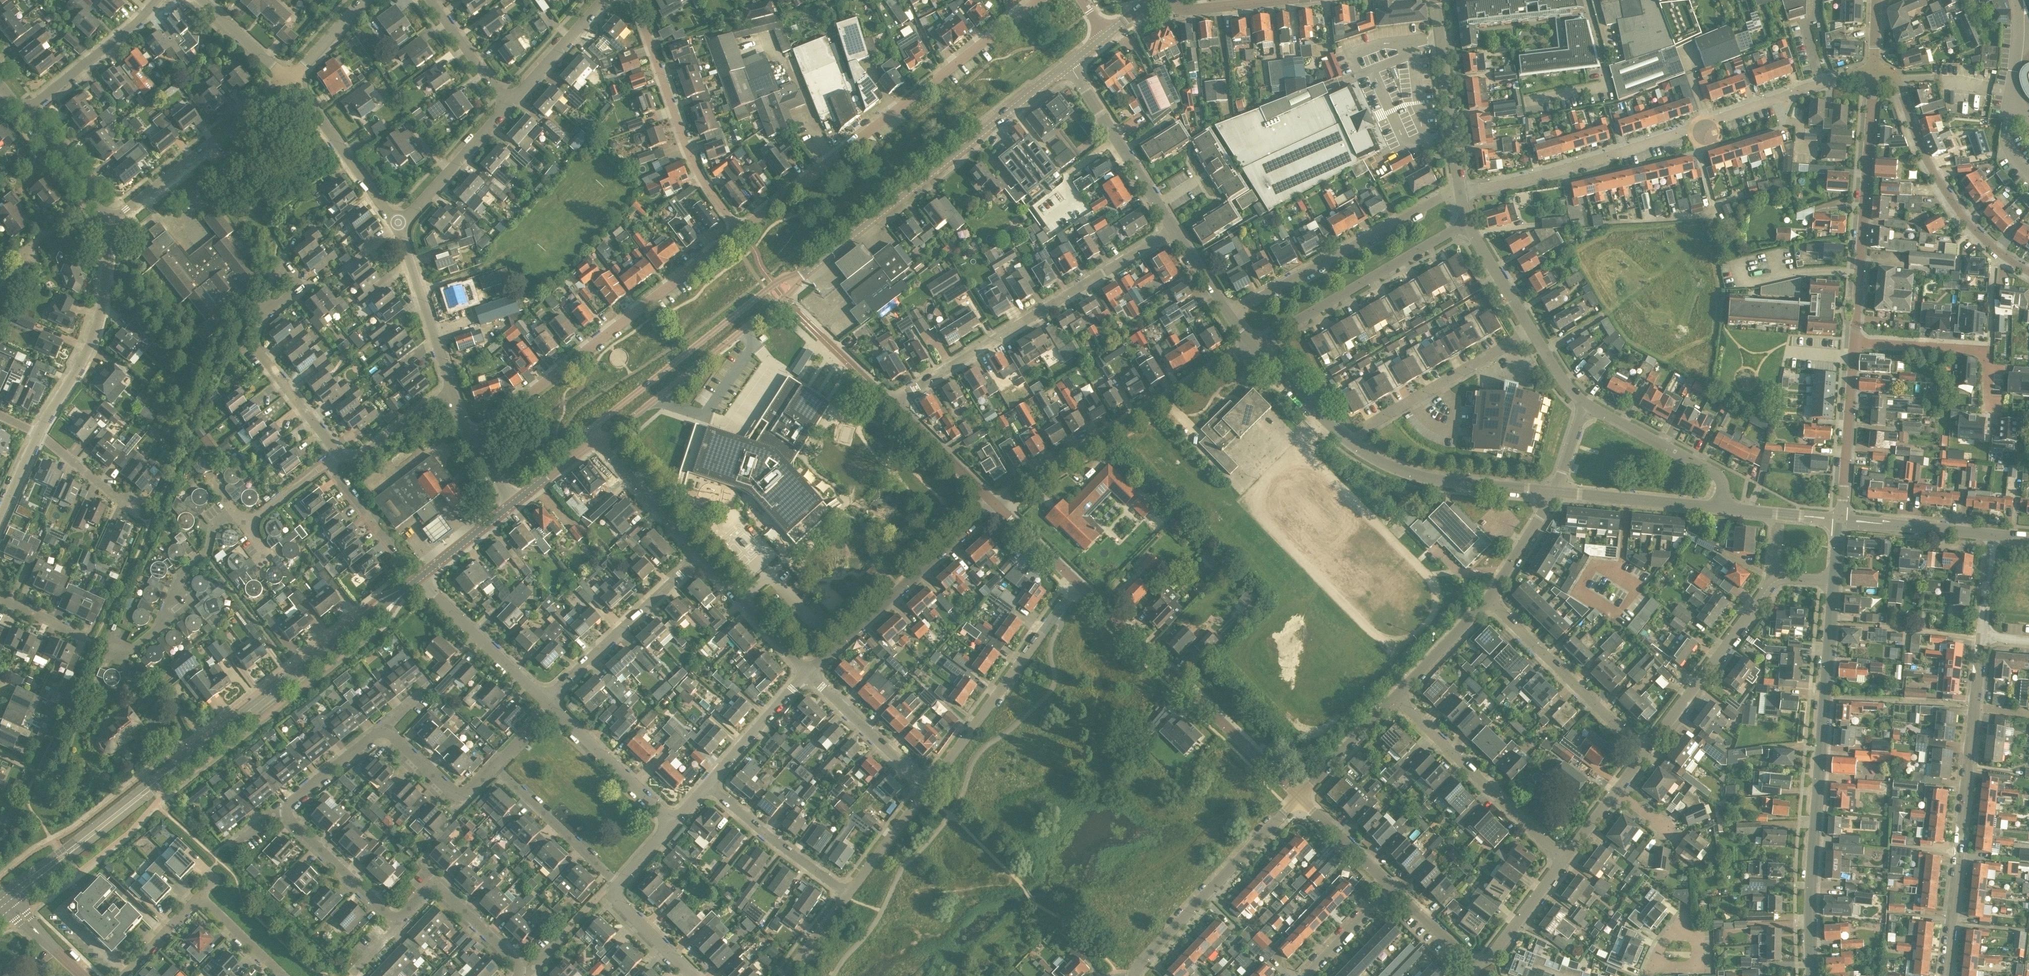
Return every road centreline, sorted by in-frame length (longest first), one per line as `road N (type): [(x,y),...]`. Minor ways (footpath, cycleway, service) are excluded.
road 1 (tertiary): [(9,896),(421,576)]
road 2 (residential): [(996,503),(889,402),(1176,229)]
road 3 (tertiary): [(1812,975),(1833,582)]
road 4 (residential): [(739,230),(1040,0)]
road 5 (unclassified): [(1554,493),(1382,465),(1251,346)]
road 6 (tertiary): [(1068,65),(797,278)]
road 7 (residential): [(472,438),(739,230)]
road 8 (residential): [(1300,797),(1079,584)]
road 9 (residential): [(996,503),(1251,346)]
road 10 (tertiary): [(1855,342),(1873,68)]
road 11 (residential): [(1948,975),(1975,708)]
road 12 (residential): [(2028,272),(1974,230),(1946,196),(1898,81),(1873,68)]
road 13 (tertiary): [(797,278),(781,278),(599,423),(596,438)]
road 14 (residential): [(1460,192),(1228,315)]
road 15 (tertiary): [(596,438),(610,435),(785,297),(797,278)]
road 16 (residential): [(927,788),(1079,584)]
road 17 (residential): [(739,230),(691,156),(635,0)]
road 18 (residential): [(806,671),(996,503)]
road 19 (residential): [(1251,346),(1466,223)]
road 20 (residential): [(1132,975),(1300,797)]
road 21 (residential): [(1460,192),(1690,128)]
road 22 (unclassified): [(38,433),(97,329),(110,215)]
road 23 (residential): [(1563,859),(1395,697)]
road 24 (unclassified): [(110,215),(289,80)]
road 25 (residential): [(1646,751),(1487,600)]
road 26 (residential): [(1646,751),(1778,579)]
road 27 (residential): [(544,700),(701,556)]
road 28 (residential): [(1997,406),(1987,405),(1990,349),(1855,342)]
road 29 (unclassified): [(1176,229),(1068,65)]
road 30 (residential): [(1531,331),(1364,430)]
road 31 (residential): [(1460,192),(1436,0)]
road 32 (residential): [(1690,128),(1873,68)]
road 33 (residential): [(397,228),(289,80)]
road 34 (residential): [(1725,508),(1712,472),(1586,405)]
road 35 (tertiary): [(1841,518),(1855,342)]
road 36 (residential): [(846,893),(709,783)]
road 37 (residential): [(23,113),(157,0)]
road 38 (residential): [(544,700),(421,576)]
road 39 (residential): [(339,455),(252,344),(261,314)]
road 40 (unclassified): [(1725,508),(1554,493)]
road 41 (residential): [(453,389),(397,228)]
road 42 (residential): [(618,883),(494,767)]
road 43 (residential): [(927,788),(806,671)]
road 44 (residential): [(397,228),(510,104)]
road 45 (residential): [(520,970),(443,890),(429,888),(398,917)]
road 46 (residential): [(672,823),(551,707)]
road 47 (residential): [(701,556),(596,438)]
road 48 (residential): [(806,671),(701,556)]
road 49 (residential): [(398,917),(312,843),(287,809)]
road 50 (unclassified): [(1993,533),(1841,518)]
road 51 (residential): [(709,783),(806,671)]
road 52 (residential): [(385,733),(461,797),(494,767)]
road 53 (residential): [(453,389),(349,464),(339,455)]
road 54 (residential): [(510,104),(604,0)]
road 55 (residential): [(1475,968),(1563,859)]
road 56 (residential): [(1300,797),(1395,697)]
road 57 (residential): [(1395,697),(1487,600)]
road 58 (residential): [(846,893),(927,788)]
road 59 (residential): [(510,104),(430,0)]
road 60 (residential): [(1391,886),(1300,797)]
road 61 (residential): [(1487,600),(1554,493)]
road 62 (residential): [(1531,331),(1466,223)]
road 63 (residential): [(287,809),(385,733)]
road 64 (tertiary): [(421,576),(518,499)]
road 65 (residential): [(1305,975),(1391,886)]
road 66 (residential): [(689,975),(618,902),(618,883)]
road 67 (residential): [(131,510),(38,433)]

